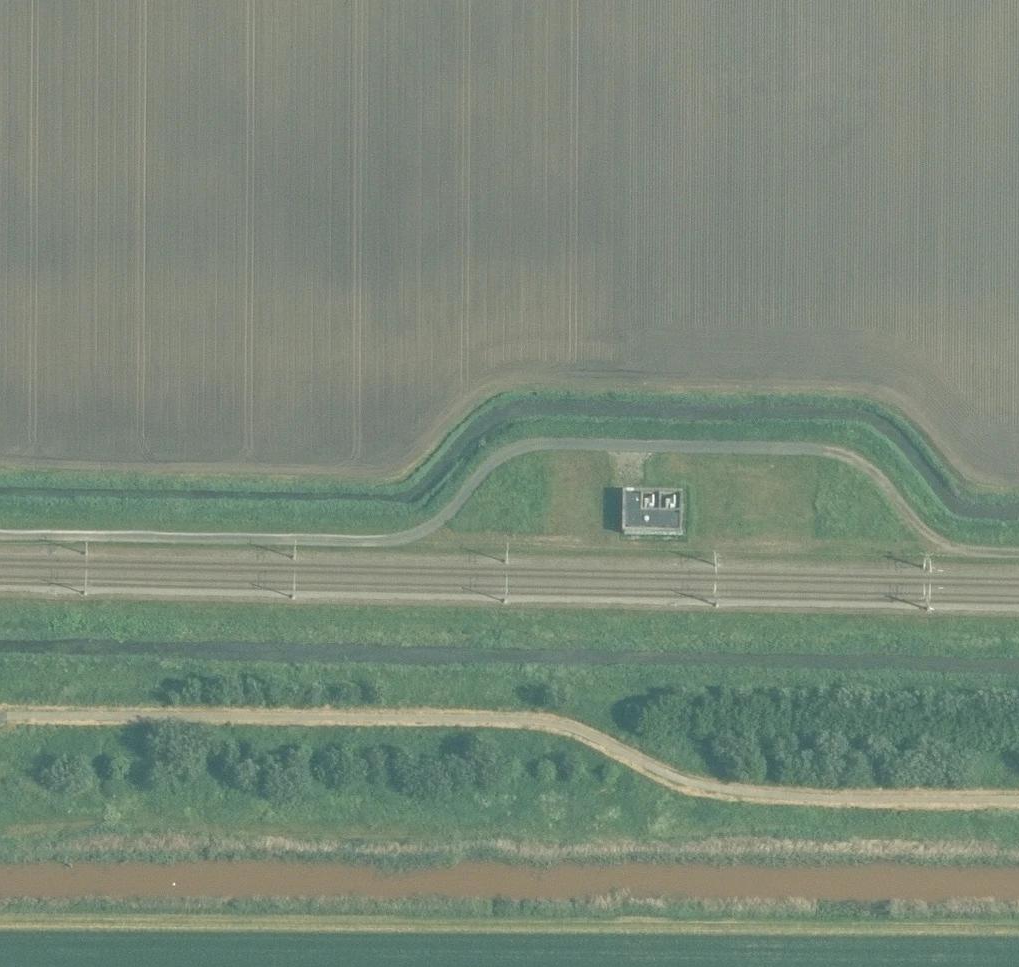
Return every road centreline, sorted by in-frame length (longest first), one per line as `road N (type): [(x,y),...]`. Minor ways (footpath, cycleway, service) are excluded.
road 1 (track): [(1018,626),(0,603)]
road 2 (track): [(1018,551),(942,540),(872,470),(821,447)]

